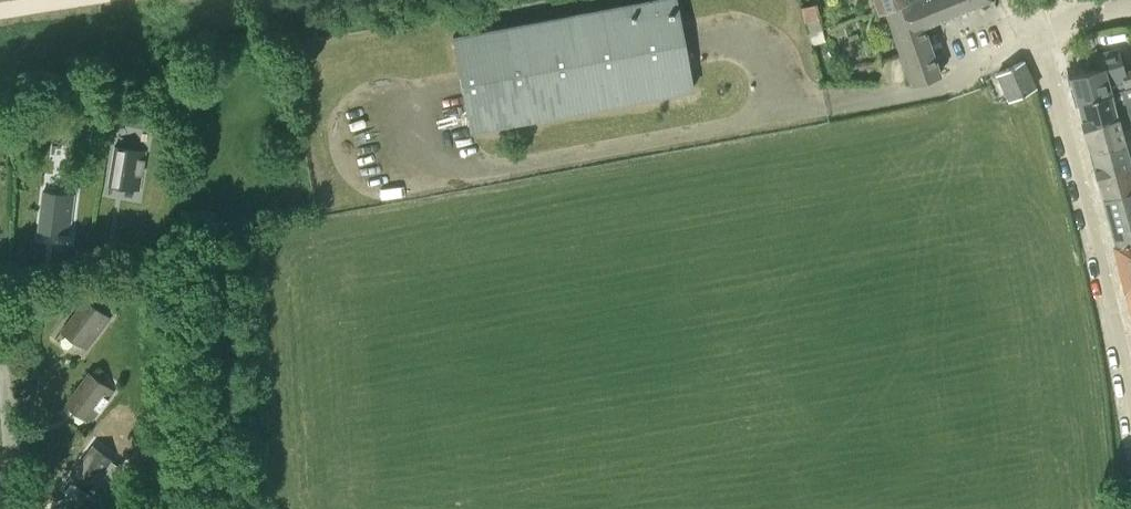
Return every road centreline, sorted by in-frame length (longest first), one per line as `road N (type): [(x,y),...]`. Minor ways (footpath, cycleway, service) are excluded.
road 1 (residential): [(1130,400),(1051,82),(1032,38)]

